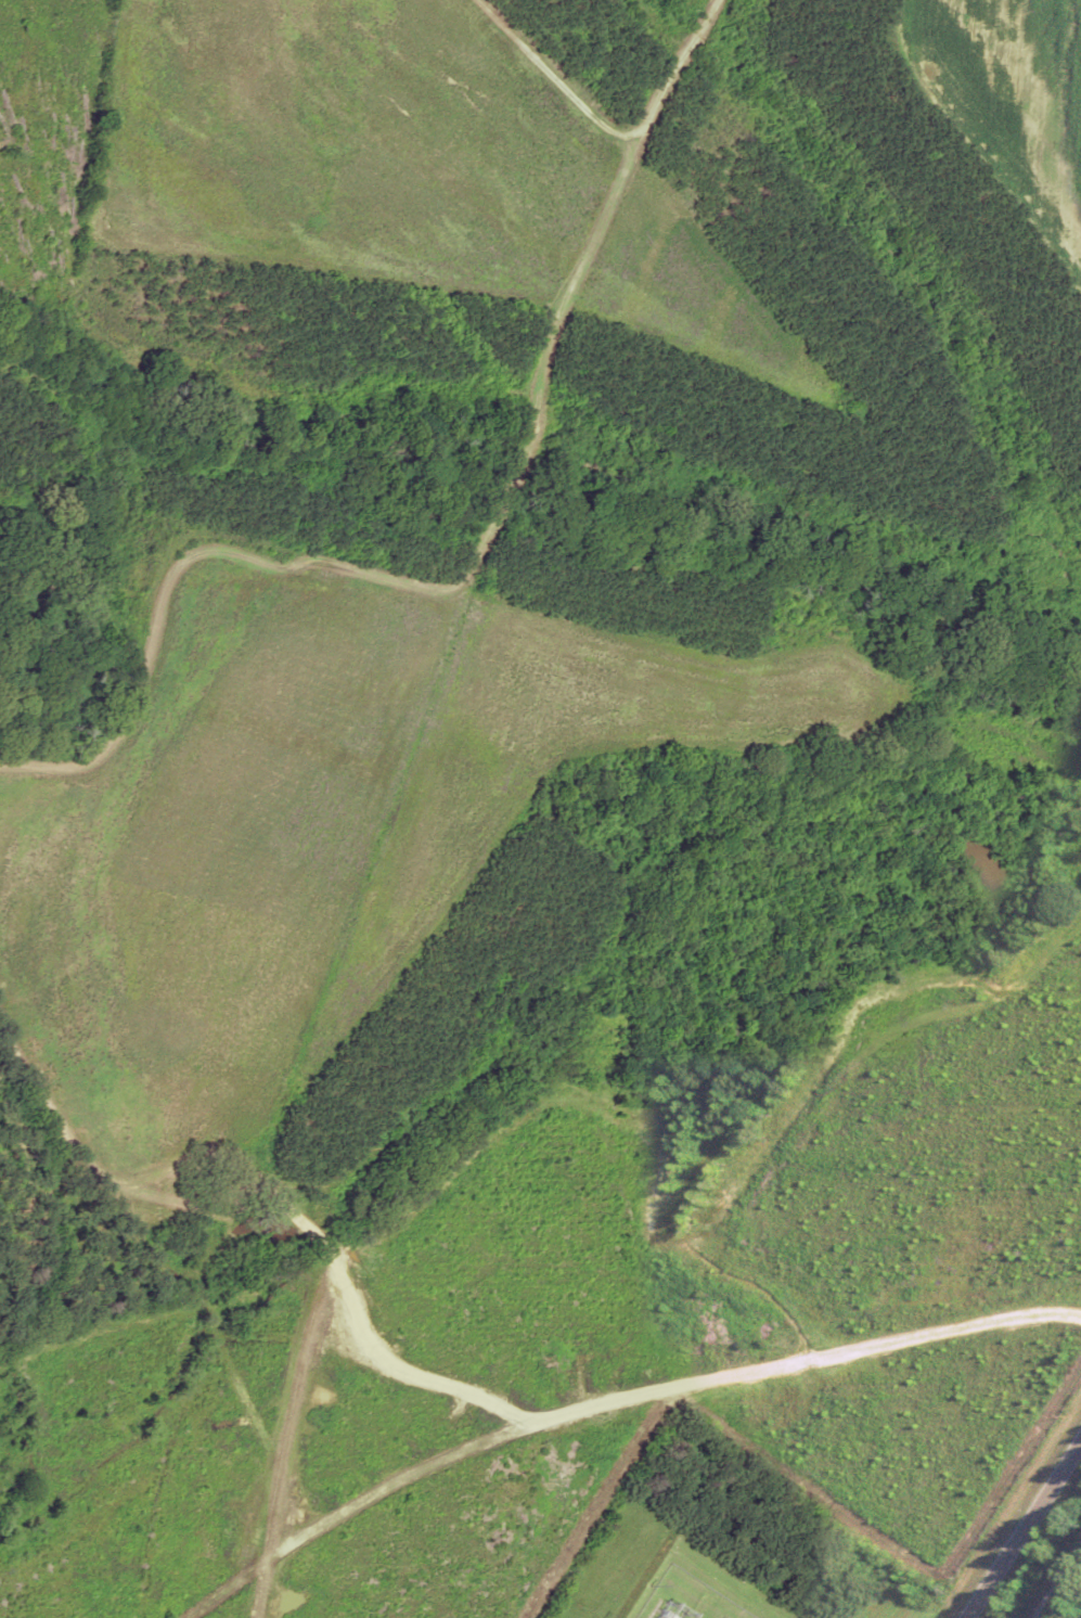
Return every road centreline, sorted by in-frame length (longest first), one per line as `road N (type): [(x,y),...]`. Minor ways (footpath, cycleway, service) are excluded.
road 1 (primary): [(973,1617),(1080,1448)]

